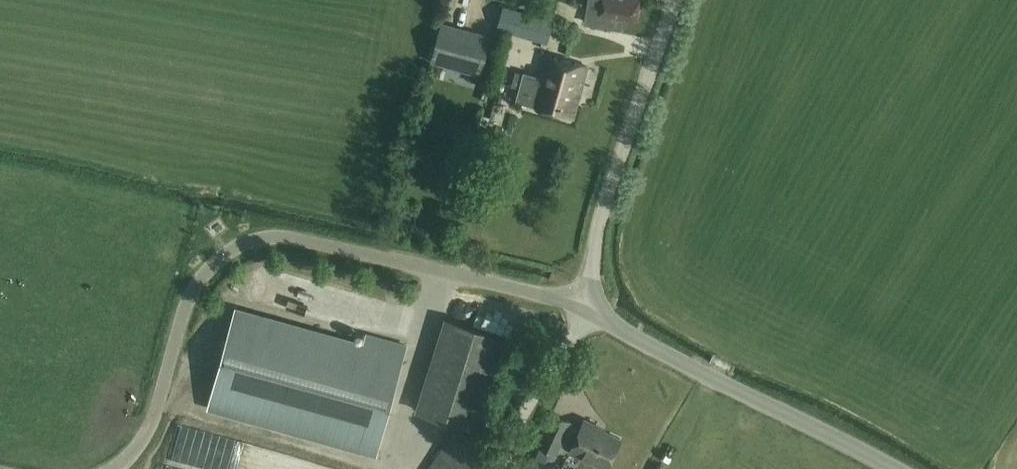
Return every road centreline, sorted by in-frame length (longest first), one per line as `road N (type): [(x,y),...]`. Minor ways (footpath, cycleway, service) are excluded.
road 1 (unclassified): [(107,468),(150,409),(193,284),(228,248),(281,232),(554,298),(593,297)]
road 2 (unclassified): [(895,468),(624,332),(593,297)]
road 3 (unclassified): [(593,297),(601,210),(678,0)]

